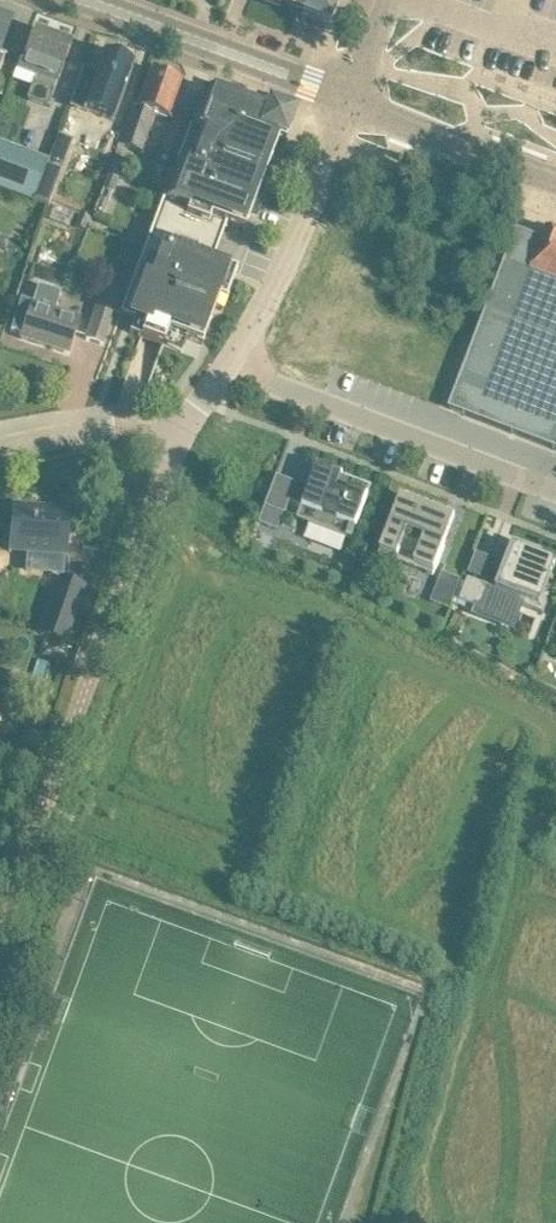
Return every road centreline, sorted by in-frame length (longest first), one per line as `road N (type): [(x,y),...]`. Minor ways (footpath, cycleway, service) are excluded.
road 1 (residential): [(0,932),(173,443)]
road 2 (residential): [(231,358),(270,382),(555,491)]
road 3 (tertiary): [(348,106),(86,0)]
road 4 (residential): [(231,358),(281,269),(348,106)]
road 5 (tertiary): [(555,184),(348,106)]
road 6 (residential): [(0,447),(114,427),(173,443)]

